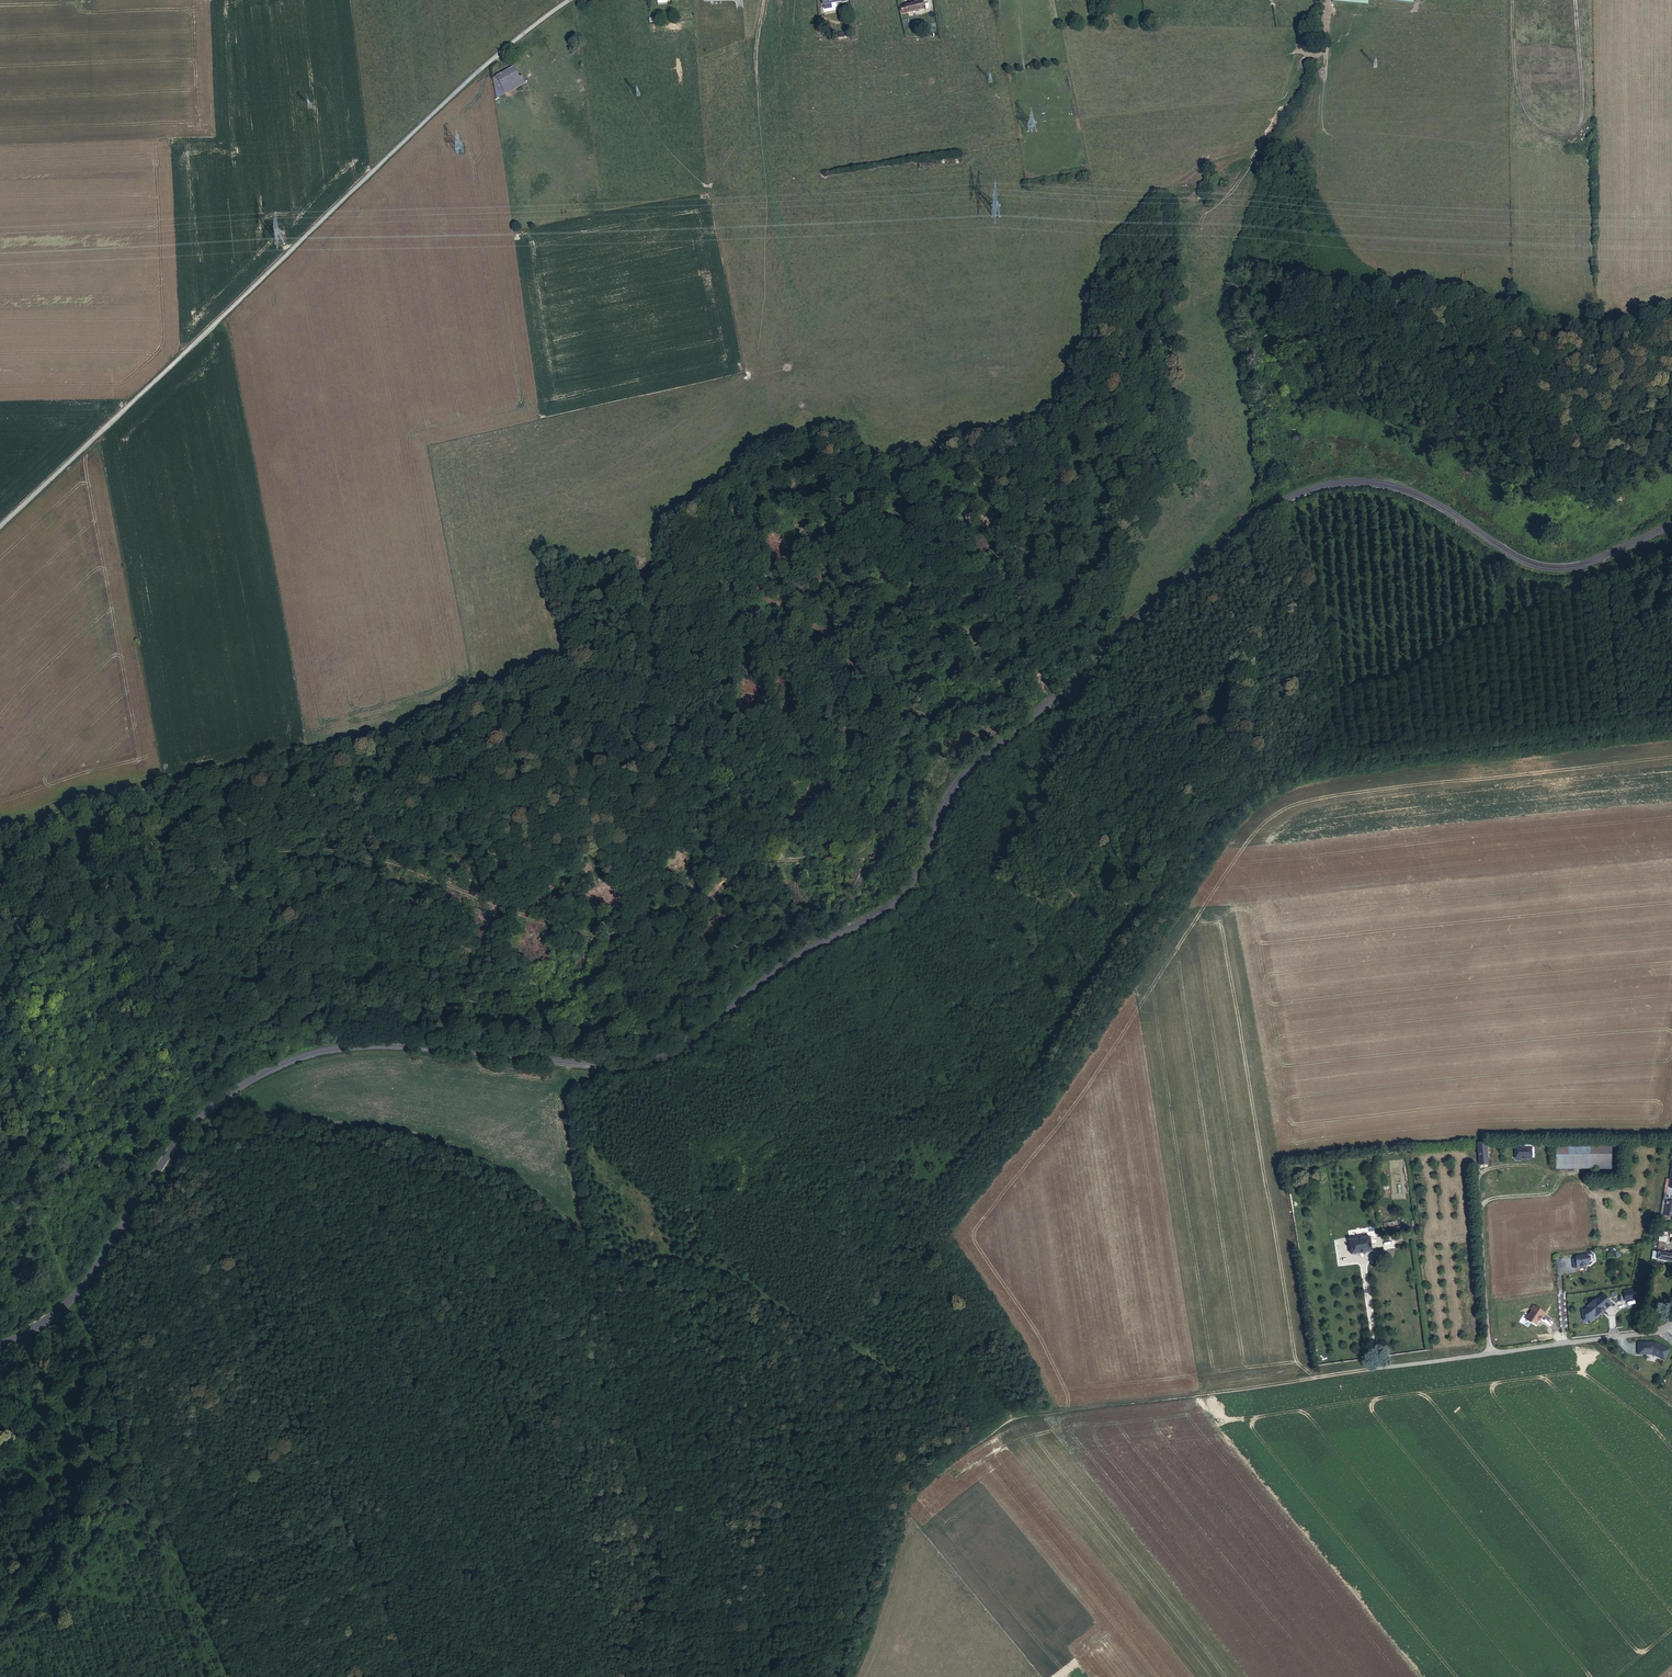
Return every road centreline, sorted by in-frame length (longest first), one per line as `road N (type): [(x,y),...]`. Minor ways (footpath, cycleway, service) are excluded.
road 1 (tertiary): [(0,1345),(72,1299),(193,1124),(288,1062),(379,1046),(620,1067),(670,1055),(788,963),(893,903),(970,769),(1256,519),(1298,494),(1360,482),(1403,489),(1547,567),(1587,565),(1671,527)]
road 2 (unclassified): [(574,0),(485,65),(0,529)]
road 3 (track): [(1001,1404),(1012,1419),(1377,1369)]
road 4 (track): [(1001,1404),(907,1478),(832,1676)]
road 5 (residential): [(1671,1326),(1377,1369)]

